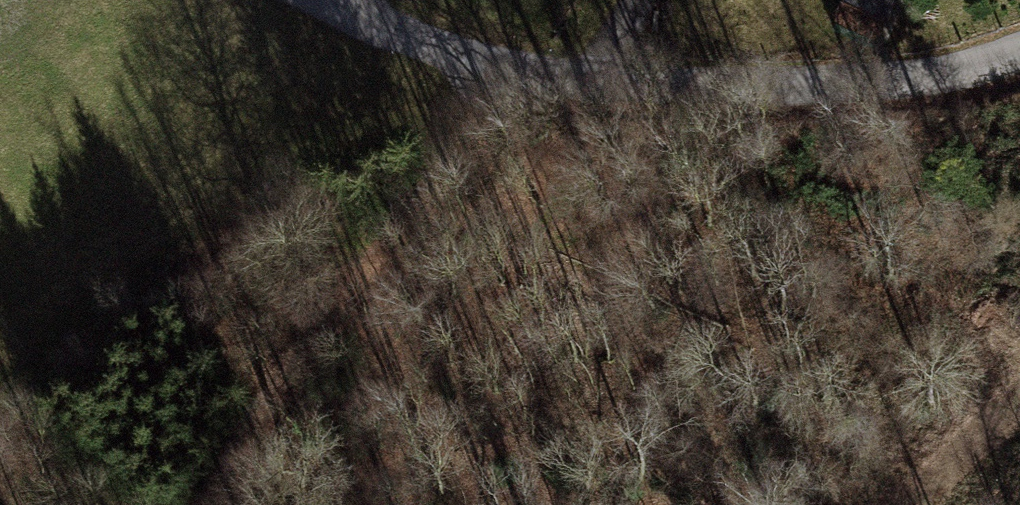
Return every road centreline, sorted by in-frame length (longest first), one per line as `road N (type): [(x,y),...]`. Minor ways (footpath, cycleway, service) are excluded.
road 1 (unclassified): [(335,0),(450,51),(508,67),(638,81),(862,82),(1019,51)]
road 2 (track): [(215,504),(306,362),(456,168),(508,67)]
road 3 (track): [(1019,409),(928,504)]

